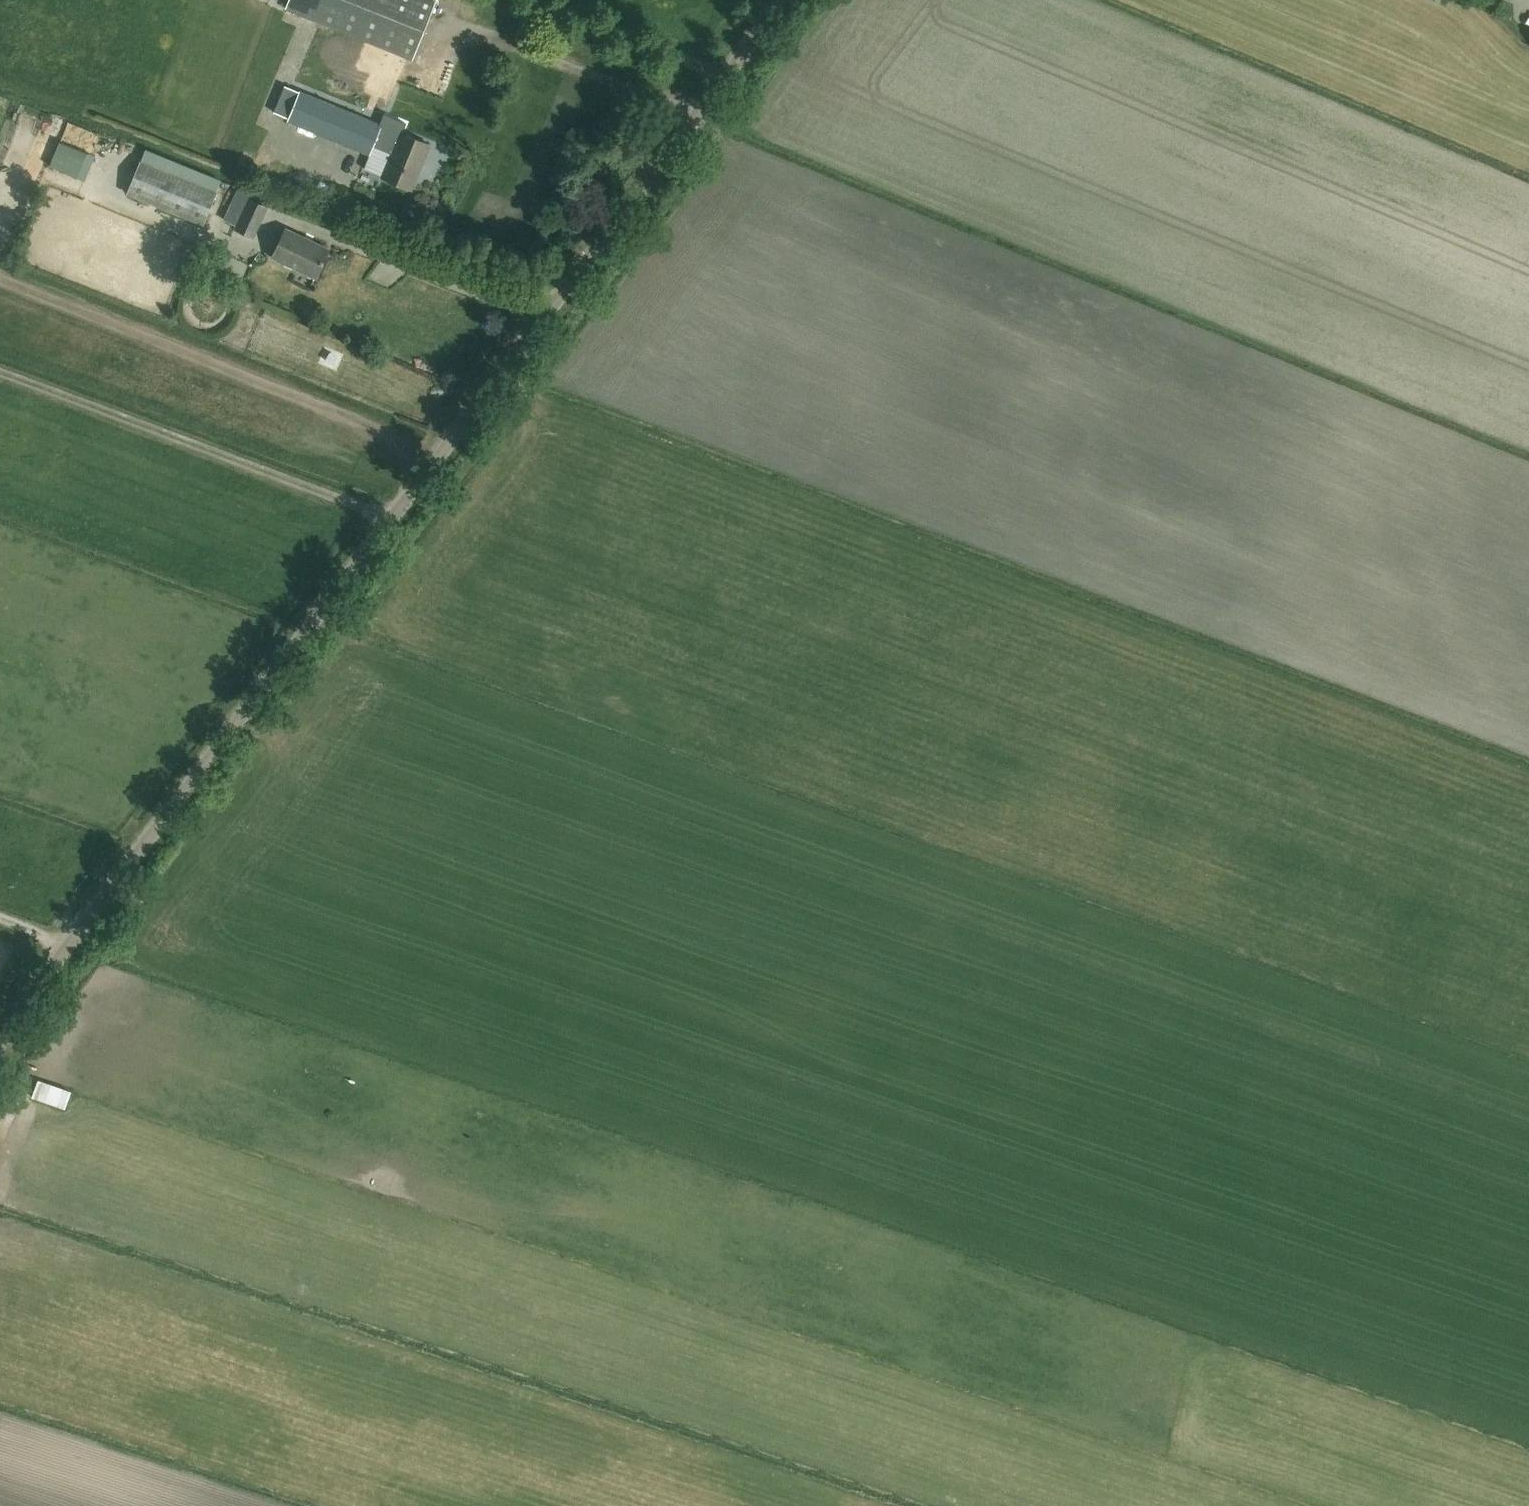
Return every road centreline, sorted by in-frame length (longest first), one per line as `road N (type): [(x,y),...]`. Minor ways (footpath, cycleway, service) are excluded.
road 1 (unclassified): [(0,1042),(787,0)]

